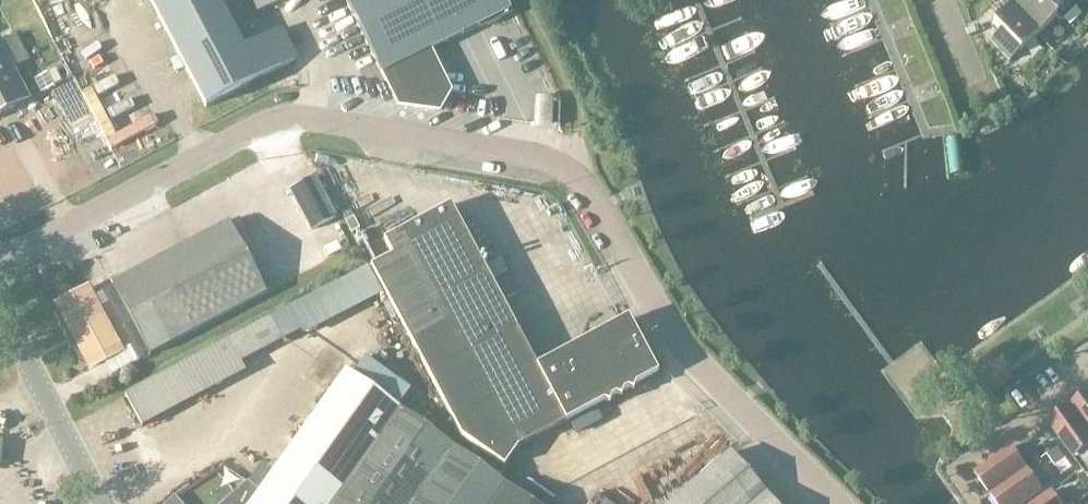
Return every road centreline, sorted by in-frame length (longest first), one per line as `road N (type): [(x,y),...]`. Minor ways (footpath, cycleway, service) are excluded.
road 1 (unclassified): [(837,503),(683,349),(591,194),(553,162),(286,117),(0,261)]
road 2 (unclassified): [(99,503),(0,311)]
road 3 (residential): [(977,503),(954,471),(1087,375)]

